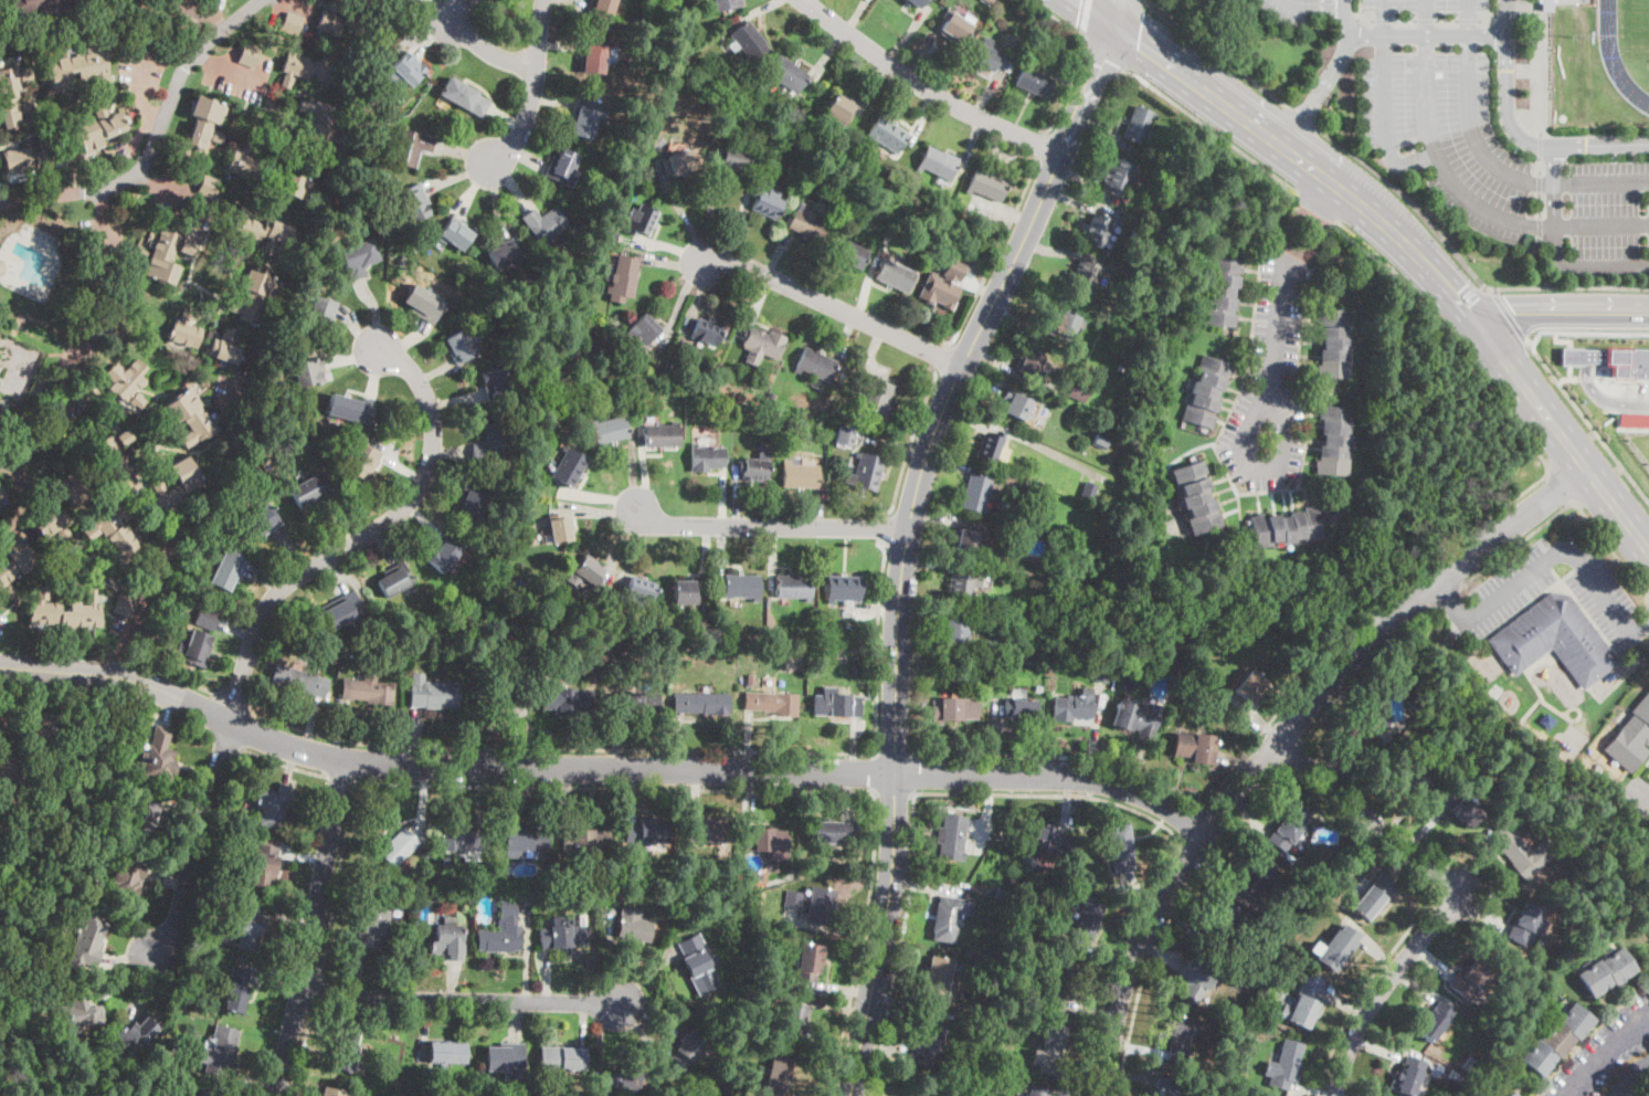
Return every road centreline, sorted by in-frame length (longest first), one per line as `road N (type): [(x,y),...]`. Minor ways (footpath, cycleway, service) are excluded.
road 1 (residential): [(1587,468),(1403,610),(1335,675),(1190,852),(1138,948),(1103,1095)]
road 2 (tertiary): [(896,776),(900,591),(928,456),(1112,22)]
road 3 (residential): [(380,350),(423,384),(435,428),(429,473),(404,510),(297,577),(266,607),(176,926),(156,956)]
road 4 (residential): [(229,724),(295,749),(369,762),(896,776)]
road 5 (primary): [(1488,336),(1375,215),(1112,22)]
road 6 (residential): [(0,205),(108,190),(140,172),(188,63),(261,0)]
road 7 (residential): [(275,1095),(345,759)]
road 8 (tertiary): [(855,1095),(889,914),(896,776)]
road 9 (residential): [(896,776),(1104,782),(1207,831)]
road 10 (residential): [(303,987),(359,999),(622,1007)]
road 11 (residential): [(809,0),(932,92),(1061,151)]
road 12 (residential): [(702,260),(738,263),(964,366)]
road 13 (residential): [(638,509),(667,524),(910,530)]
road 14 (primary): [(1648,551),(1488,336)]
road 15 (residential): [(1336,1095),(1360,1023),(1461,893)]
road 16 (residential): [(229,724),(128,678),(0,667)]
road 17 (residential): [(1282,742),(1461,893)]
road 18 (residential): [(545,0),(526,125),(490,164)]
road 19 (tertiary): [(1488,336),(1521,313),(1648,310)]

